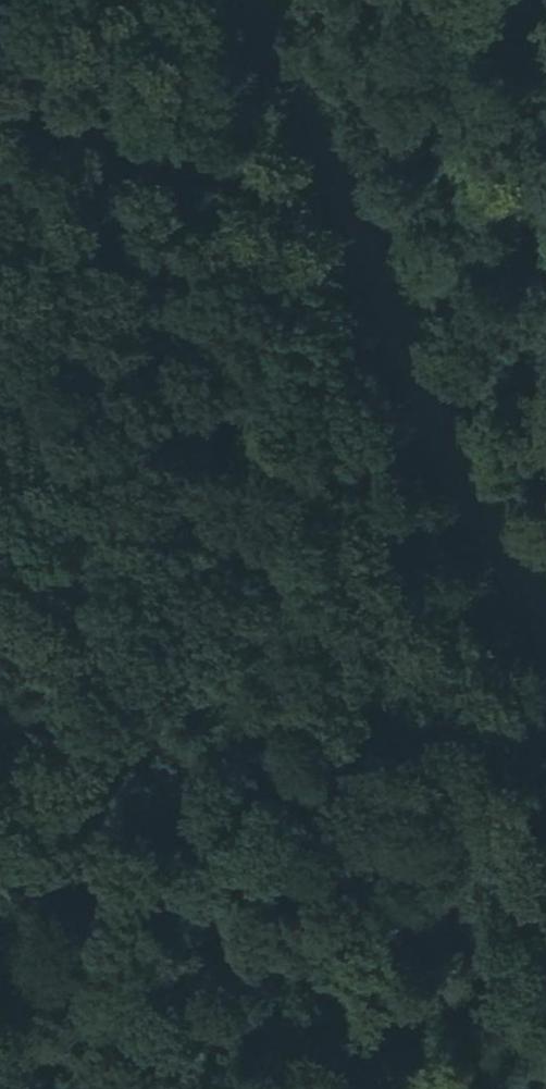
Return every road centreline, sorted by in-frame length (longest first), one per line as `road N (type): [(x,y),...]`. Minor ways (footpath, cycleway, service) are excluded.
road 1 (tertiary): [(236,0),(454,462),(545,621)]

